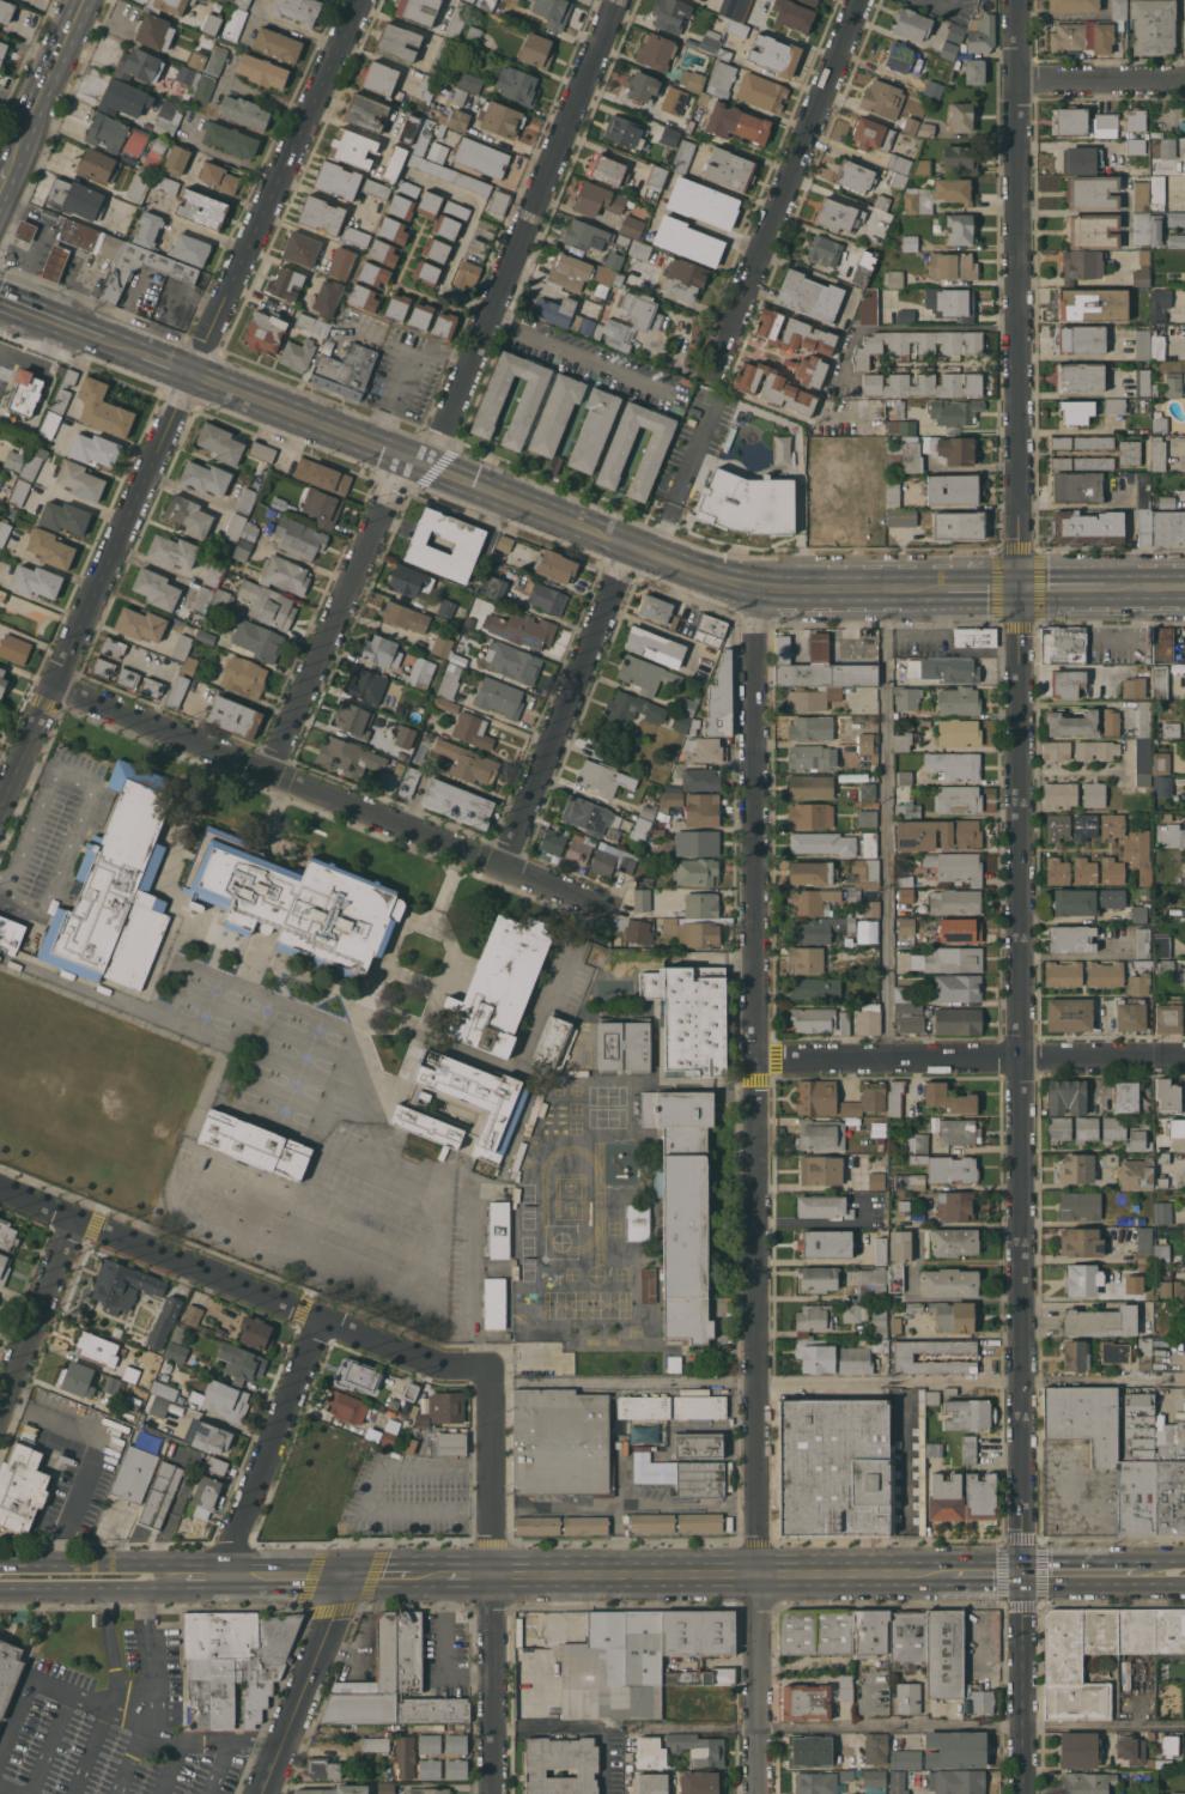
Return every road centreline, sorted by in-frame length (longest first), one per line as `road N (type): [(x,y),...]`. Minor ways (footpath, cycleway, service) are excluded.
road 1 (residential): [(1019,0),(1025,1574)]
road 2 (residential): [(754,587),(760,1793)]
road 3 (tertiary): [(362,0),(0,813)]
road 4 (residential): [(615,909),(57,684)]
road 5 (secondary): [(754,587),(193,376)]
road 6 (residential): [(490,1371),(445,1368),(0,1187)]
road 7 (residential): [(618,0),(430,467)]
road 8 (secondary): [(950,1574),(494,1576)]
road 9 (residential): [(1184,1058),(756,1060)]
road 10 (residential): [(490,1371),(495,1793)]
road 11 (residential): [(859,0),(715,365)]
road 12 (residential): [(633,546),(504,865)]
road 13 (residential): [(409,460),(269,770)]
road 14 (residential): [(324,1320),(220,1577)]
road 15 (tertiary): [(350,1577),(263,1793)]
road 16 (tertiary): [(1025,1574),(1025,1793)]
road 17 (residential): [(79,1217),(0,1416)]
road 18 (secondary): [(350,1577),(144,1578)]
road 19 (secondary): [(936,589),(754,587)]
road 20 (primary): [(82,0),(7,164)]
road 21 (residential): [(1184,80),(1021,80)]
road 22 (secondary): [(1025,1574),(1062,1583),(1184,1583)]

